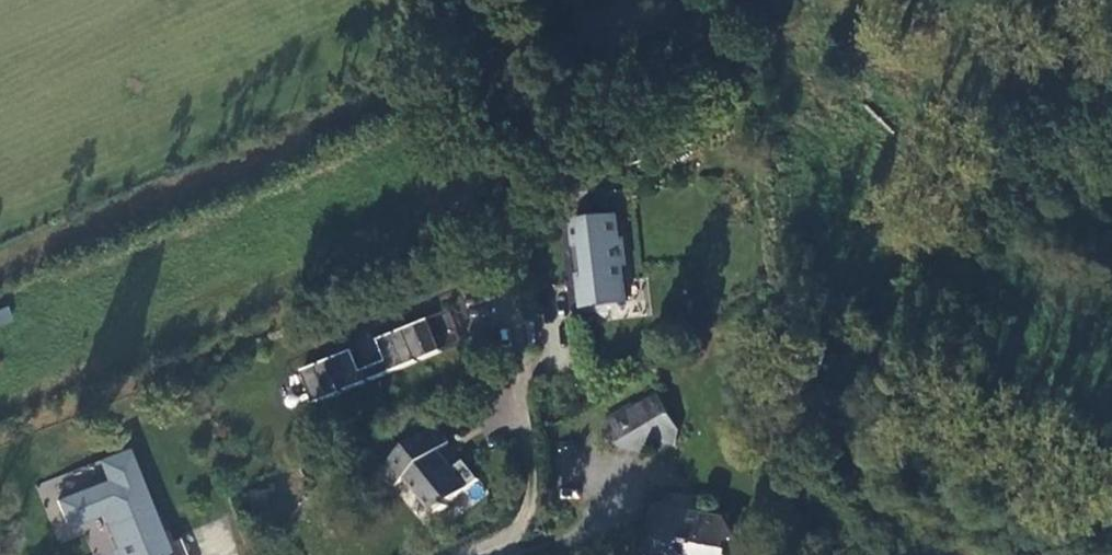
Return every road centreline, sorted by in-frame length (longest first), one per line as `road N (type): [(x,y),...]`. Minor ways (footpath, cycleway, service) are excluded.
road 1 (unclassified): [(514,269),(531,503),(512,537),(482,554)]

